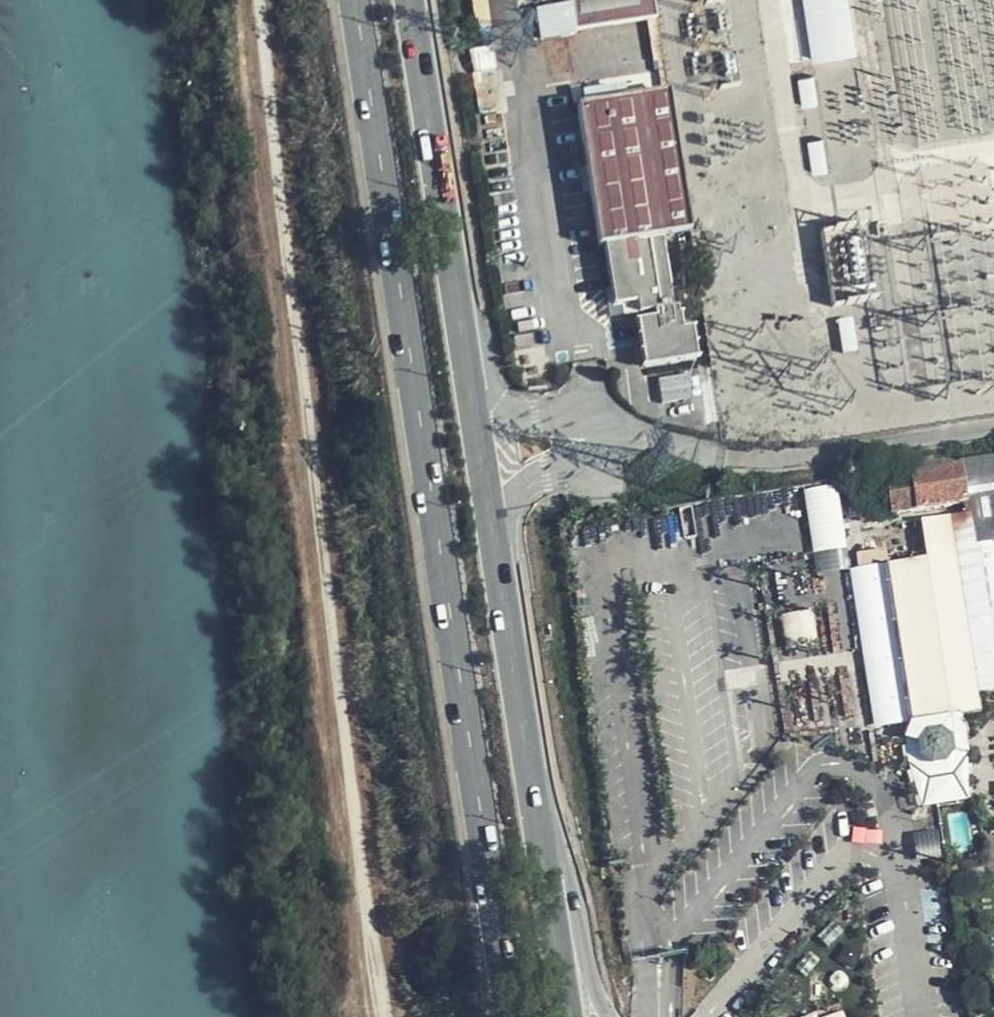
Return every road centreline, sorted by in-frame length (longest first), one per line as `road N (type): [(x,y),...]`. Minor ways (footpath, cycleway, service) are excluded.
road 1 (primary): [(357,0),(512,1016)]
road 2 (track): [(390,1016),(357,825),(260,0)]
road 3 (unclassified): [(993,436),(765,466),(681,464),(604,441)]
road 4 (primary): [(466,354),(411,0)]
road 5 (primary): [(538,827),(494,553)]
road 6 (primary): [(610,1016),(591,976),(566,863),(538,827)]
road 7 (primary): [(494,553),(466,354)]
road 8 (primary): [(569,1016),(538,827)]
road 9 (unclassified): [(604,441),(500,403),(466,354)]
road 10 (unclassified): [(494,553),(535,488),(604,441)]

